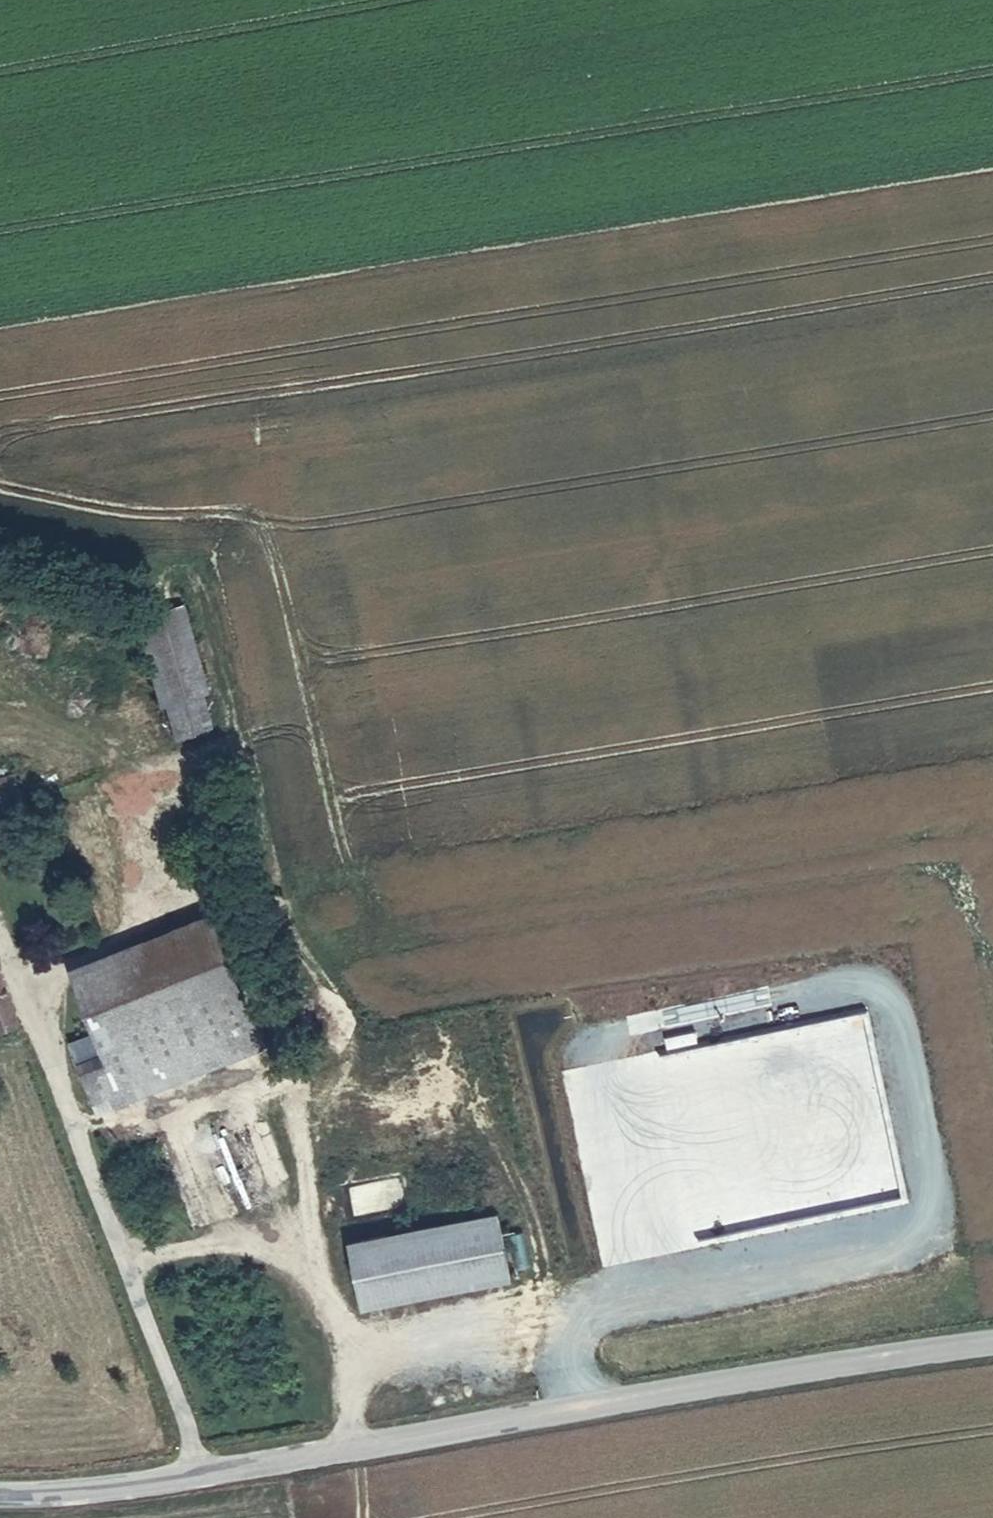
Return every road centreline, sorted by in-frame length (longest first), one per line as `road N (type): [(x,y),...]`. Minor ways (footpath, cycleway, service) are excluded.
road 1 (unclassified): [(992,1345),(851,1361),(129,1487),(0,1493)]

